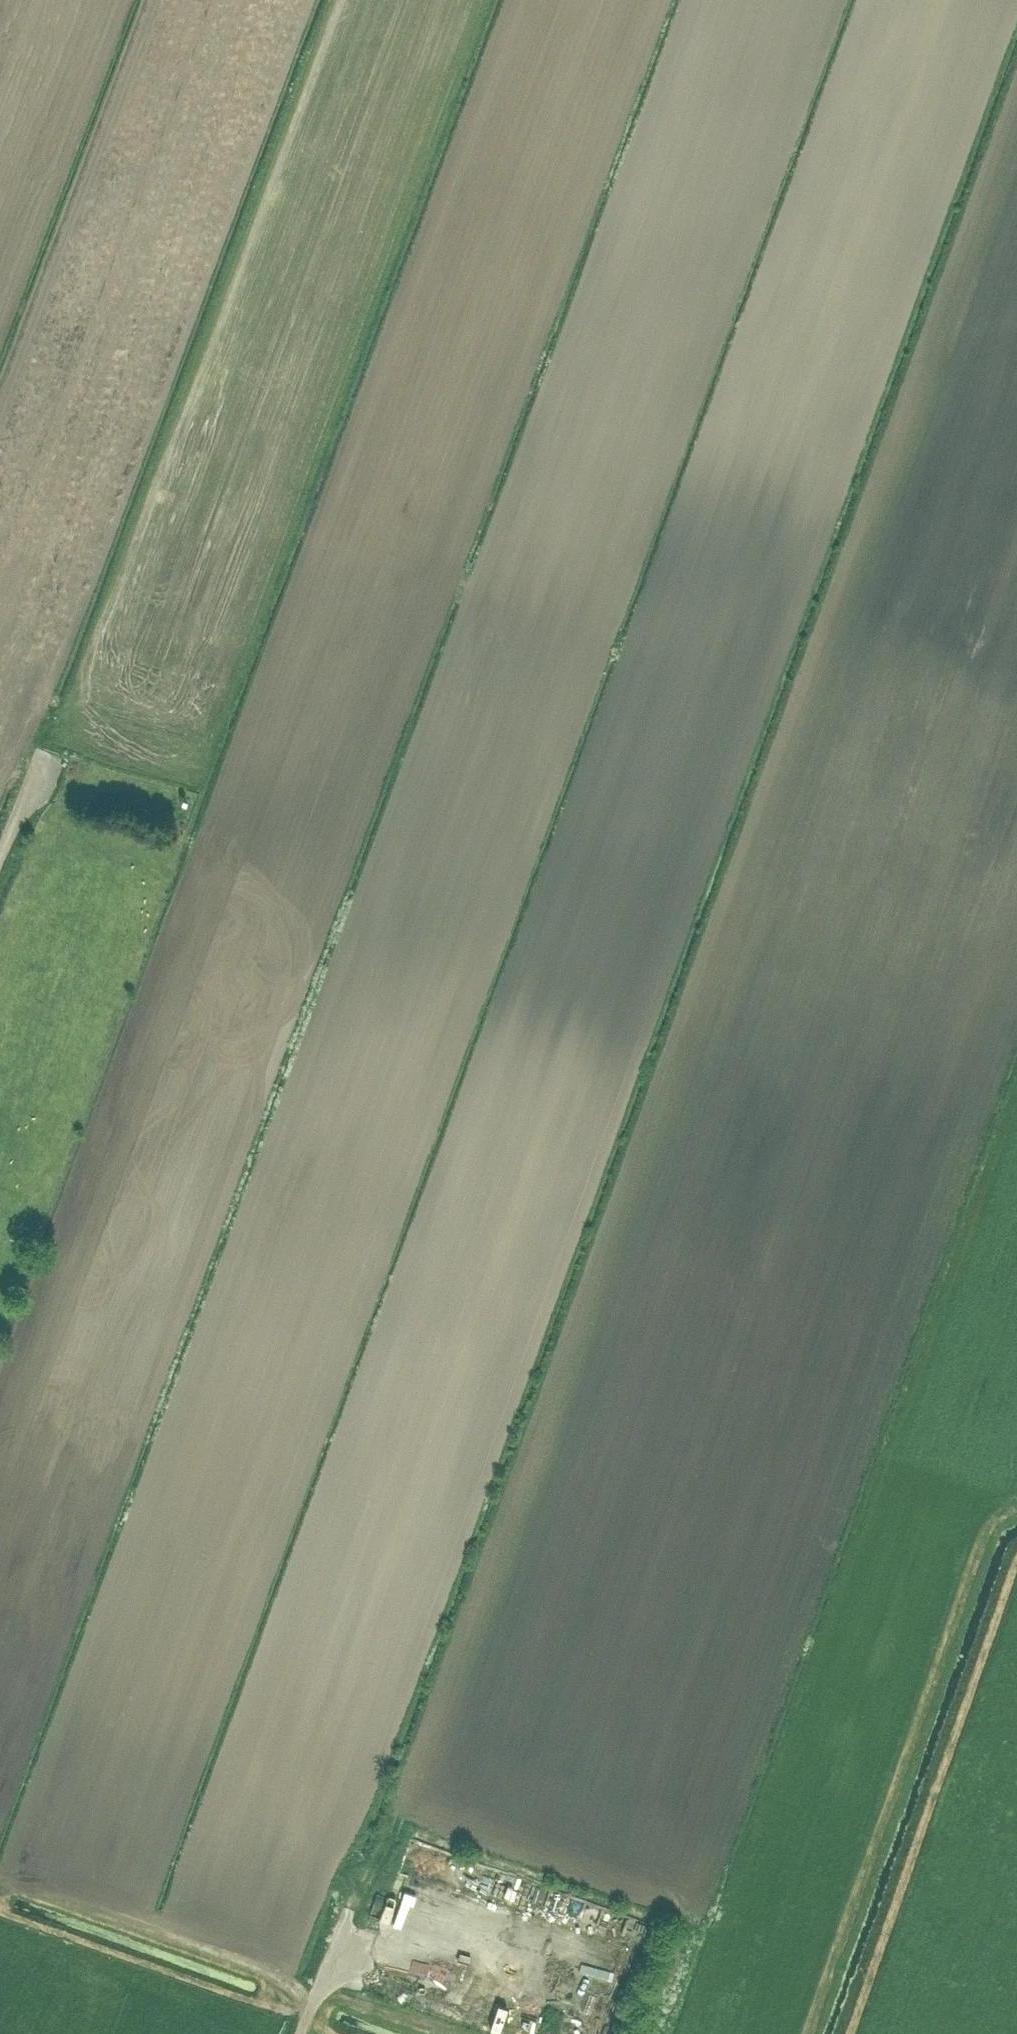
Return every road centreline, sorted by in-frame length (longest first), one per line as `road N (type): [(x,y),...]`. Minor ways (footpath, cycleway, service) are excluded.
road 1 (track): [(319,2002),(274,1968),(0,1875)]

